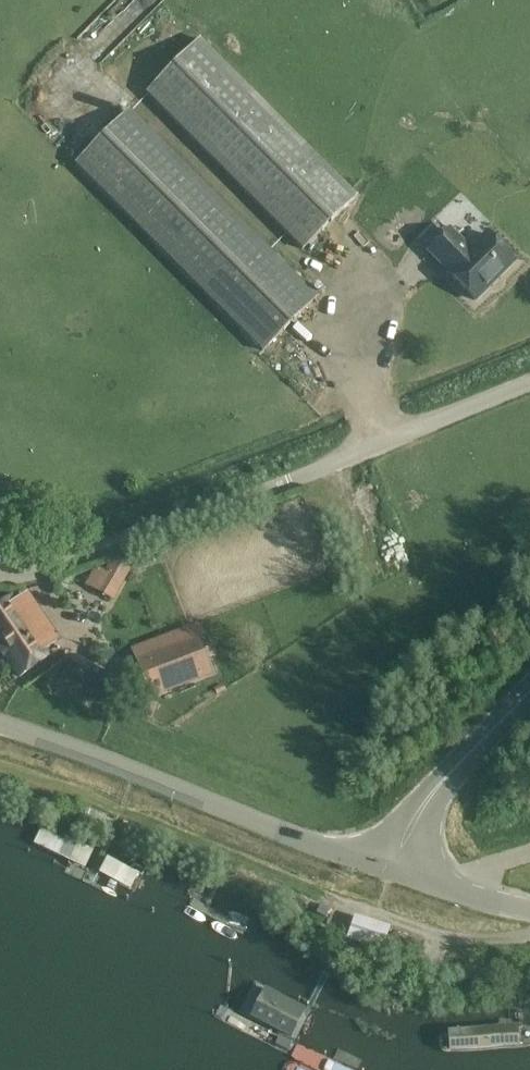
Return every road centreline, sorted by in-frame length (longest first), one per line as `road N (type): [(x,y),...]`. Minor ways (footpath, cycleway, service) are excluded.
road 1 (unclassified): [(0,574),(43,572),(529,382)]
road 2 (tertiary): [(389,868),(0,724)]
road 3 (tertiary): [(389,868),(448,777),(529,692)]
road 4 (tertiary): [(529,908),(389,868)]

